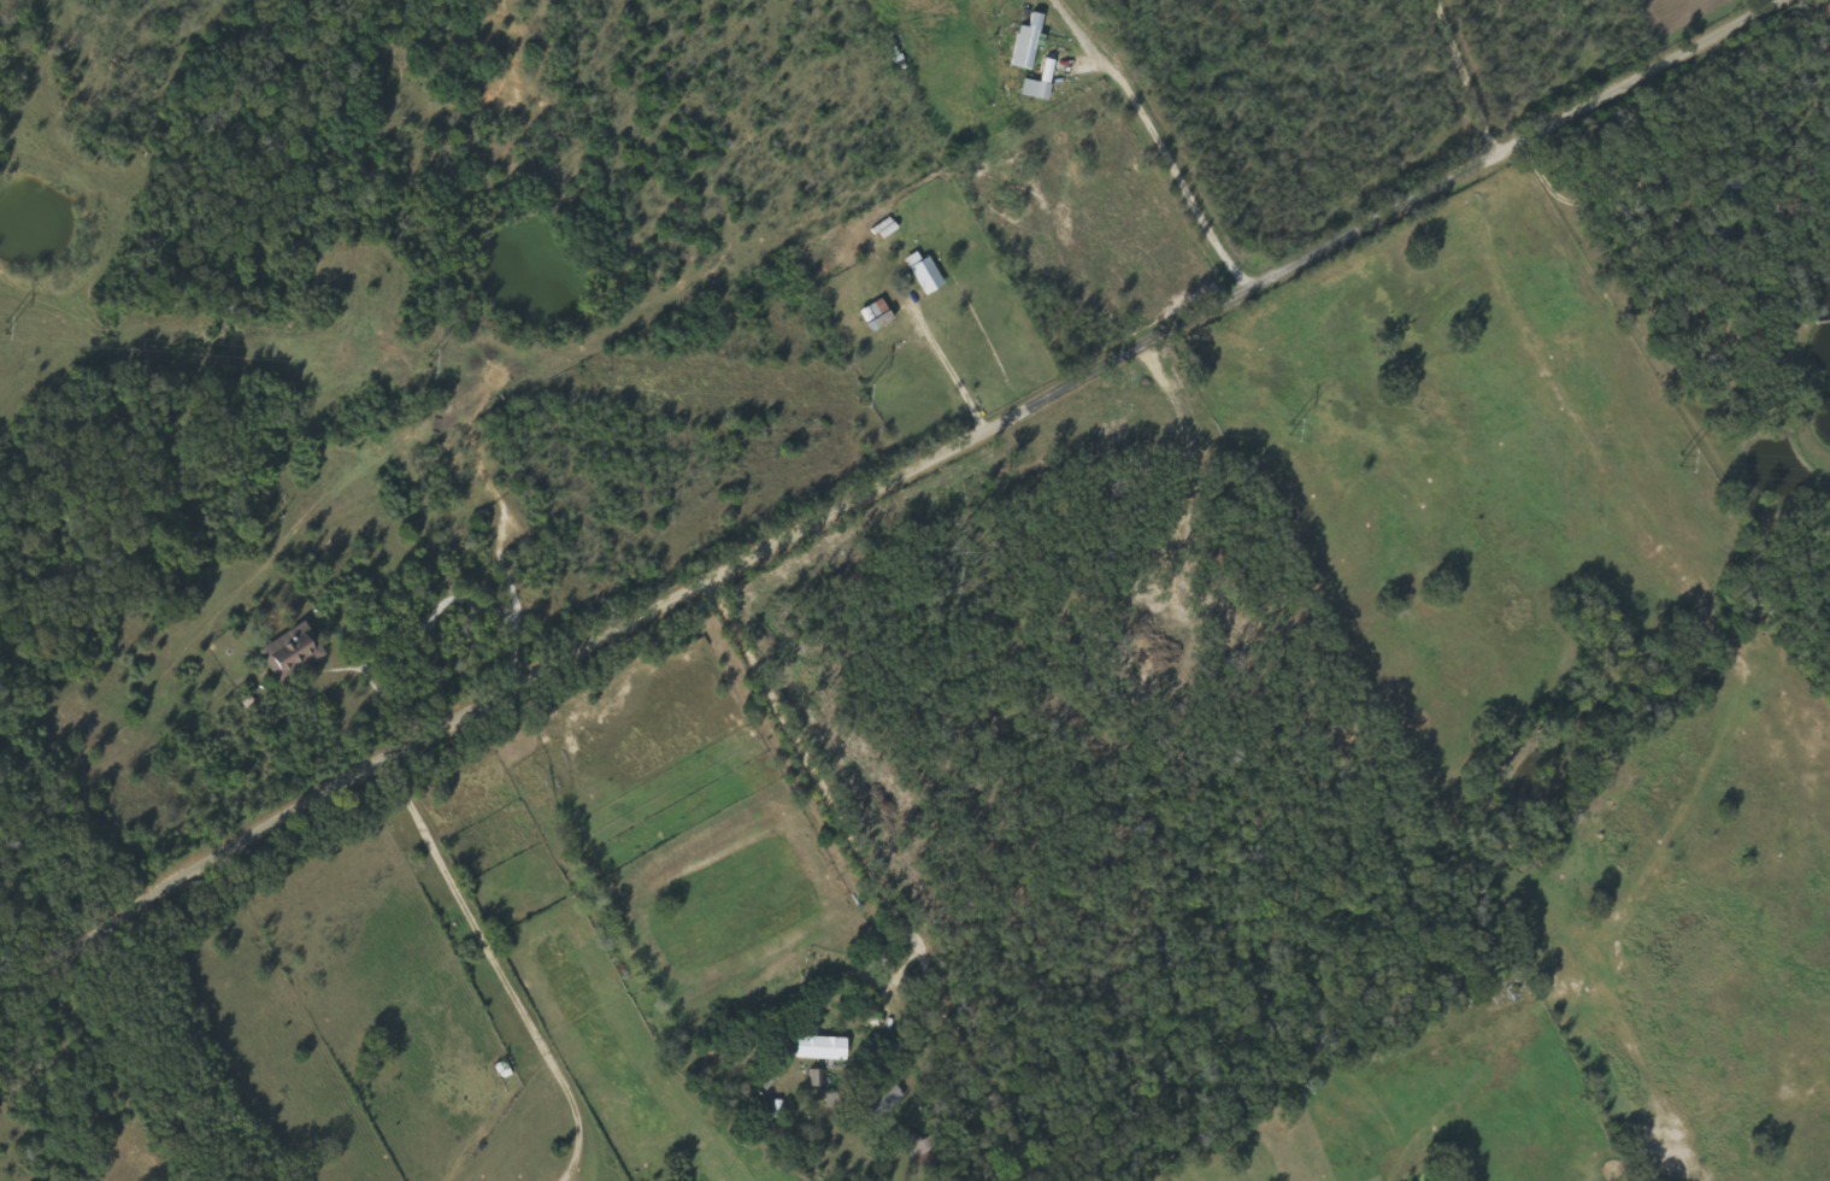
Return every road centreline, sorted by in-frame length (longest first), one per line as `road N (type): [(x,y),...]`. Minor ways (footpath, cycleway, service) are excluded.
road 1 (residential): [(0,1003),(189,876),(343,787),(1790,0)]
road 2 (residential): [(1099,372),(893,0)]

